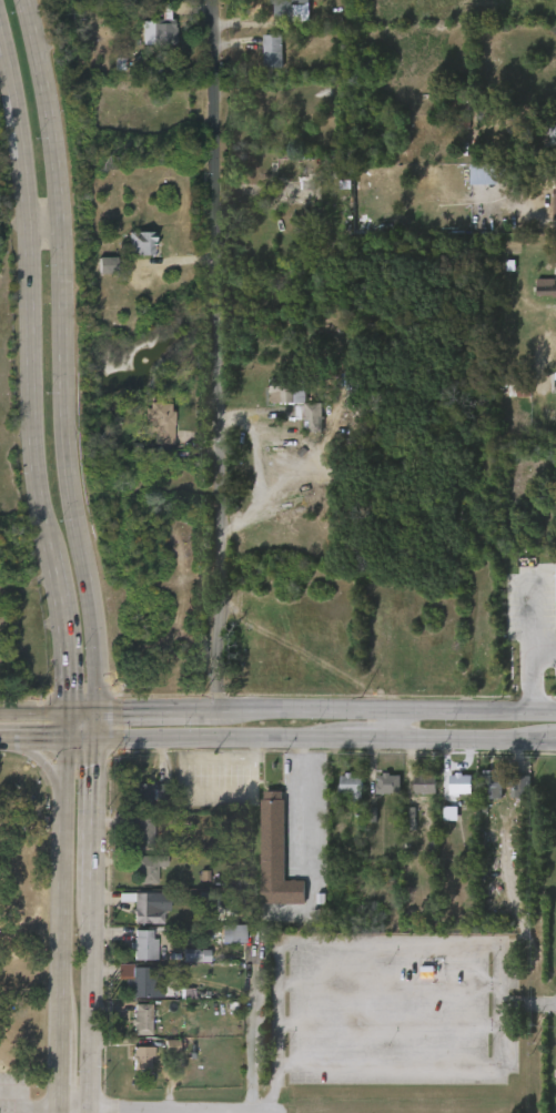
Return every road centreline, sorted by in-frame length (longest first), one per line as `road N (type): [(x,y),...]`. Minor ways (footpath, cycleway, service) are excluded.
road 1 (secondary): [(98,711),(97,645),(65,453),(51,111),(27,0)]
road 2 (residential): [(218,710),(217,0)]
road 3 (secondary): [(0,35),(29,243),(33,454),(65,711)]
road 4 (secondary): [(555,718),(98,711)]
road 5 (secondary): [(98,740),(555,744)]
road 6 (secondary): [(91,1112),(98,740)]
road 7 (residential): [(61,1111),(415,1111)]
road 8 (secondary): [(64,793),(61,1112)]

